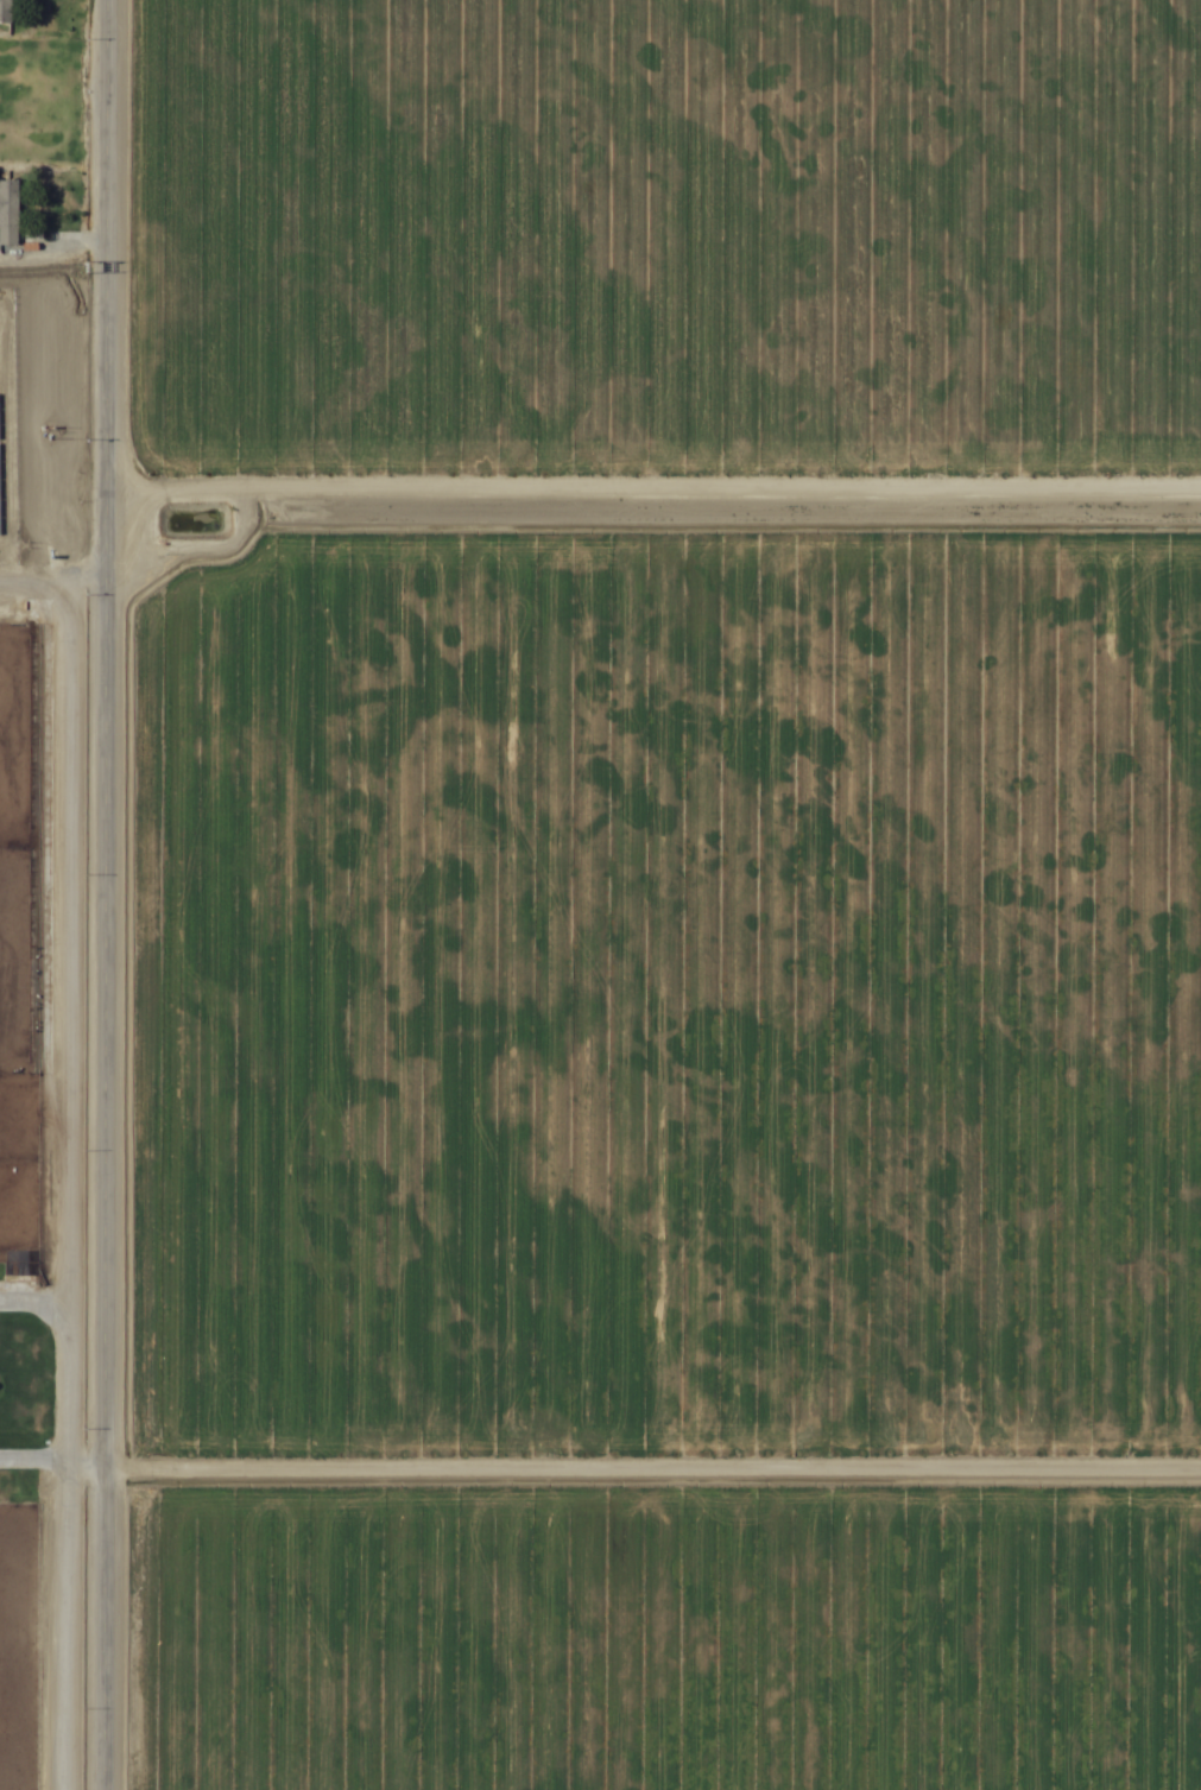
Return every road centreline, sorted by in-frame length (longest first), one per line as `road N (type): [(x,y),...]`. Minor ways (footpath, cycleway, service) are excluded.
road 1 (residential): [(107,1789),(111,0)]

